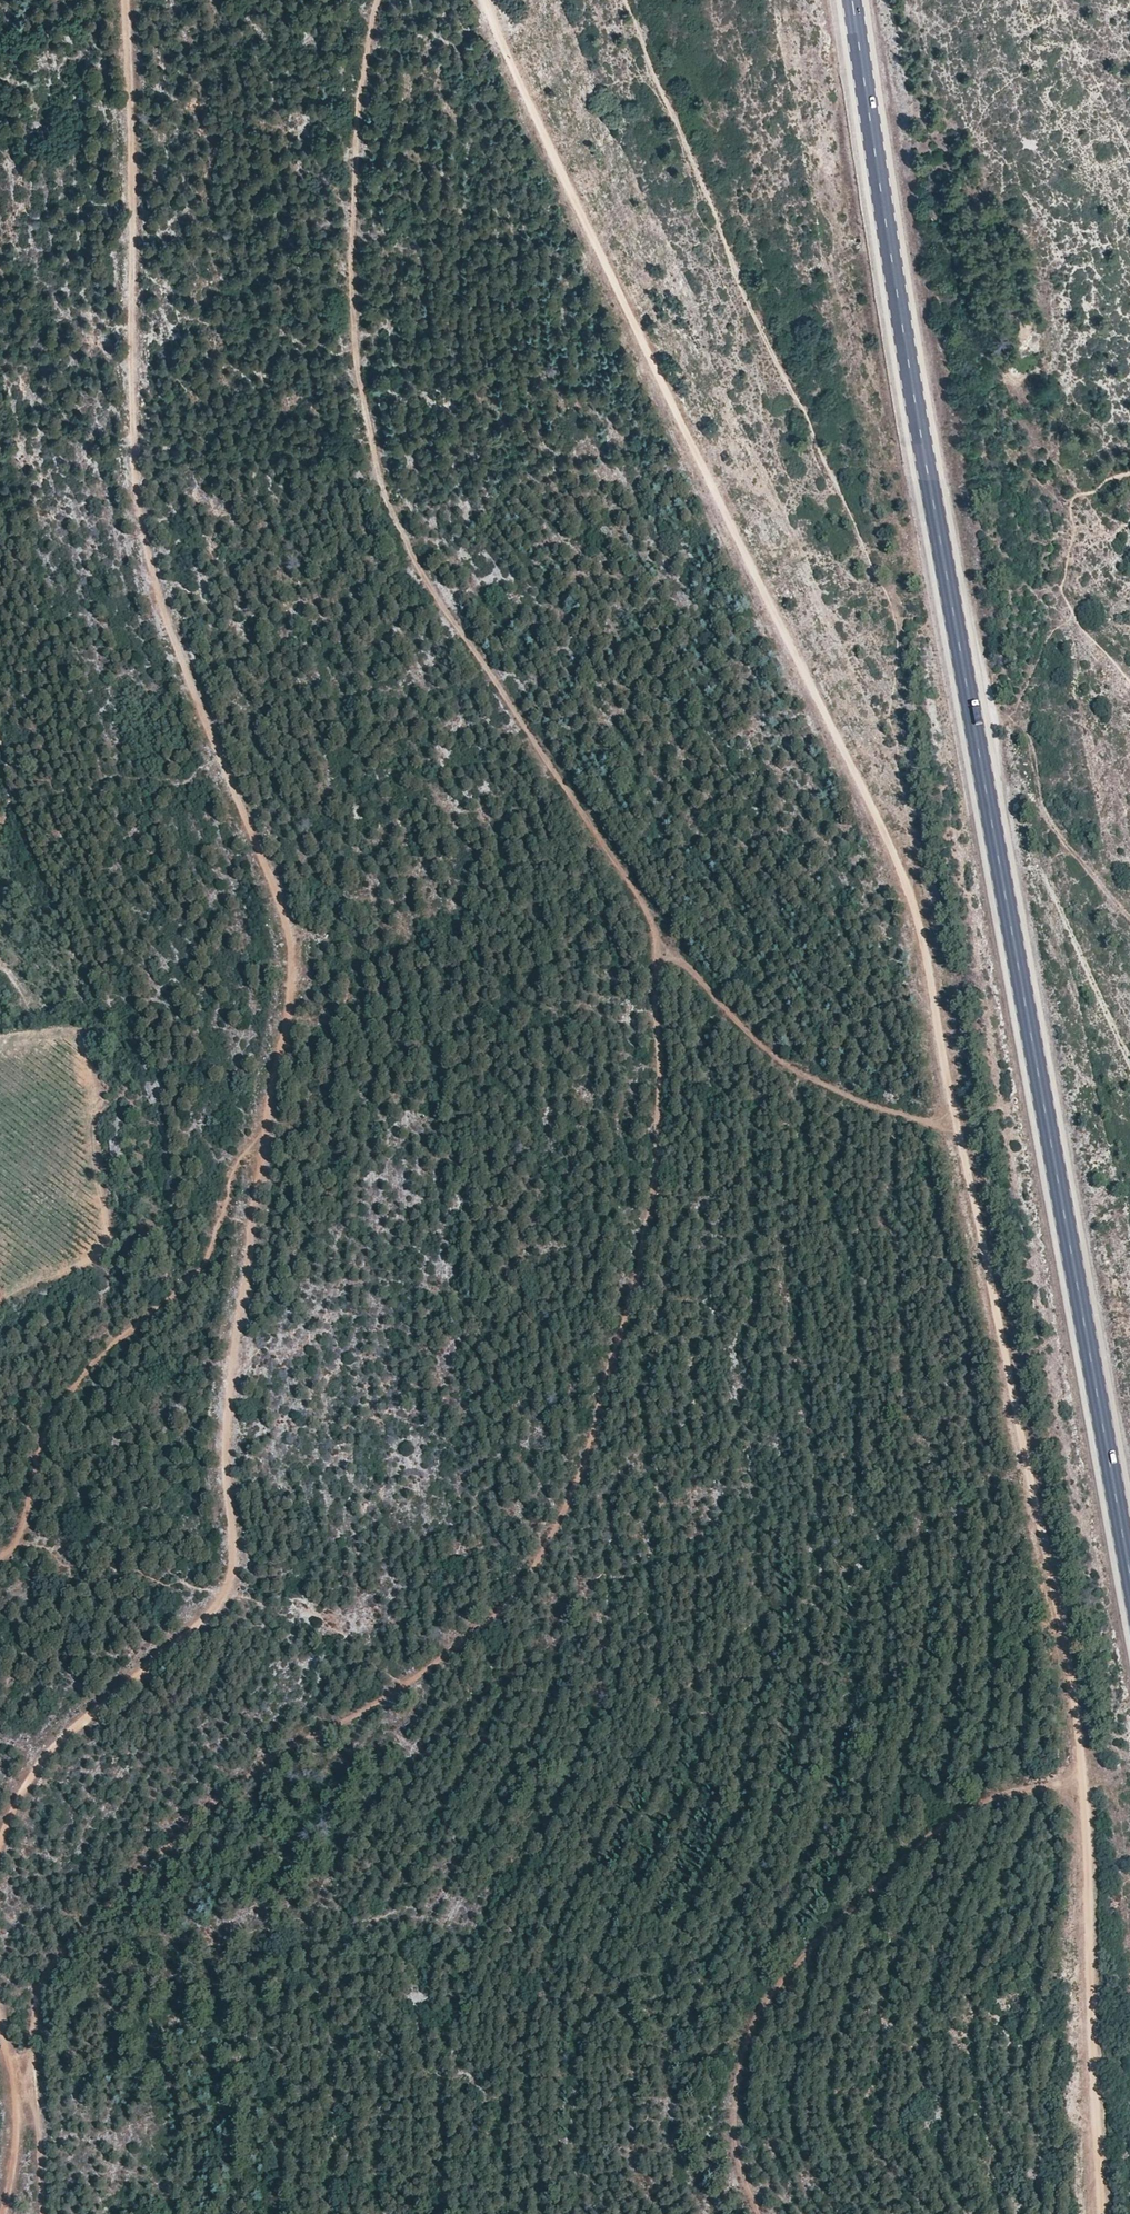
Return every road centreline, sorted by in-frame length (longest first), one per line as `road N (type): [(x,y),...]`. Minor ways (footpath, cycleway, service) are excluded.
road 1 (track): [(1099,2213),(1081,1788),(1055,1605),(908,887),(662,391),(484,0)]
road 2 (track): [(380,0),(361,76),(352,170),(357,383),(376,479),(415,566),(650,916),(655,1157),(595,1437),(514,1597),(390,1696)]
road 3 (primary): [(1129,1580),(916,410),(853,0)]
road 4 (track): [(122,0),(131,457),(152,585),(277,894),(288,994),(262,1143)]
road 5 (track): [(262,1143),(226,1432),(233,1565),(225,1594),(213,1612),(46,1756),(0,1843)]
road 6 (track): [(624,0),(767,346),(875,575)]
road 7 (track): [(757,2213),(733,2151),(733,2072),(772,1989),(973,1801),(1081,1788)]
road 8 (track): [(390,1696),(269,1761),(205,1809),(57,1957),(34,2011),(34,2109)]
road 9 (track): [(650,916),(749,1038),(844,1100),(952,1127)]
road 10 (track): [(1069,849),(1042,870),(1129,1058)]
road 11 (track): [(1069,849),(1041,807),(1028,715),(967,700)]

